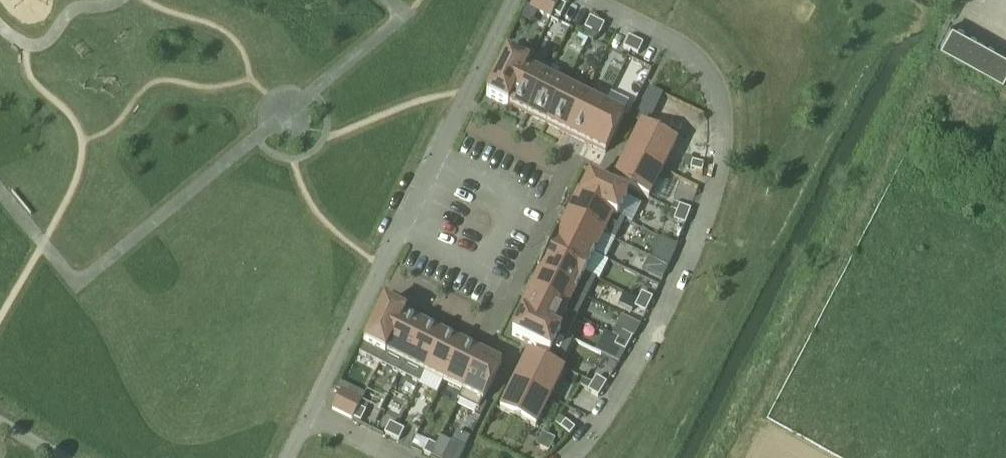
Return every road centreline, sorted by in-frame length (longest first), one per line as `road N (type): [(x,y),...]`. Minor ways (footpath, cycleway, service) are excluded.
road 1 (residential): [(587,0),(697,65),(717,99),(724,137),(698,229),(627,380),(564,457)]
road 2 (residential): [(516,0),(312,416)]

